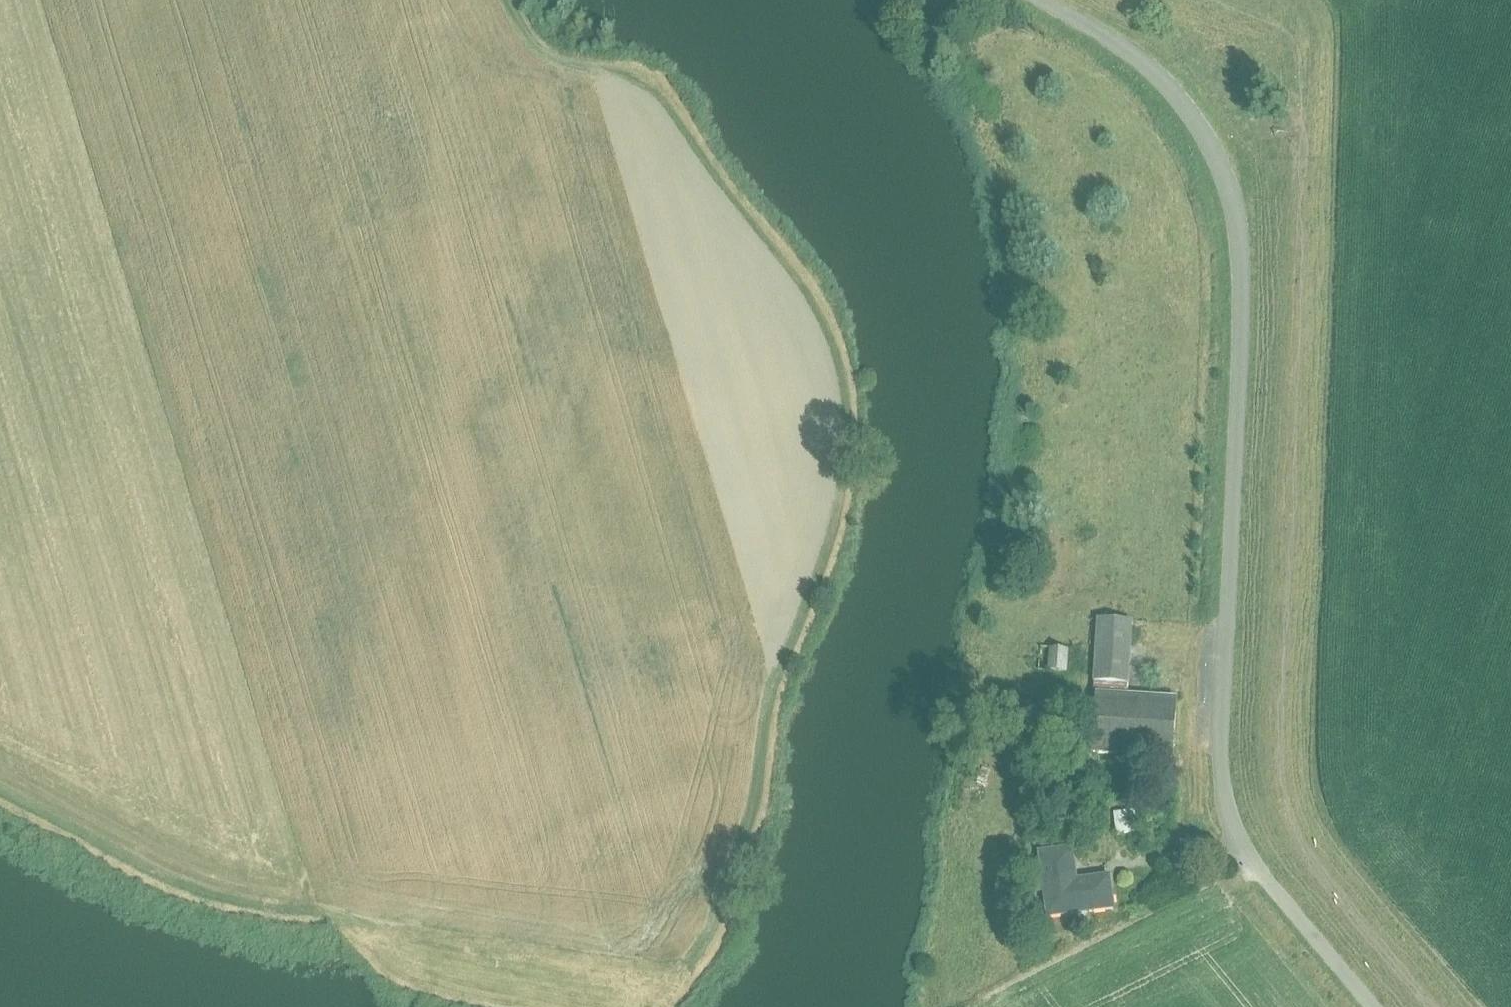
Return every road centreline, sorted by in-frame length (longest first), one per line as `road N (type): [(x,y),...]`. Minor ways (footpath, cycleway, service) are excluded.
road 1 (unclassified): [(1371,1006),(1245,855),(1220,781),(1237,383),(1233,211),(1196,125),(1168,88),(1120,46),(1042,0)]

